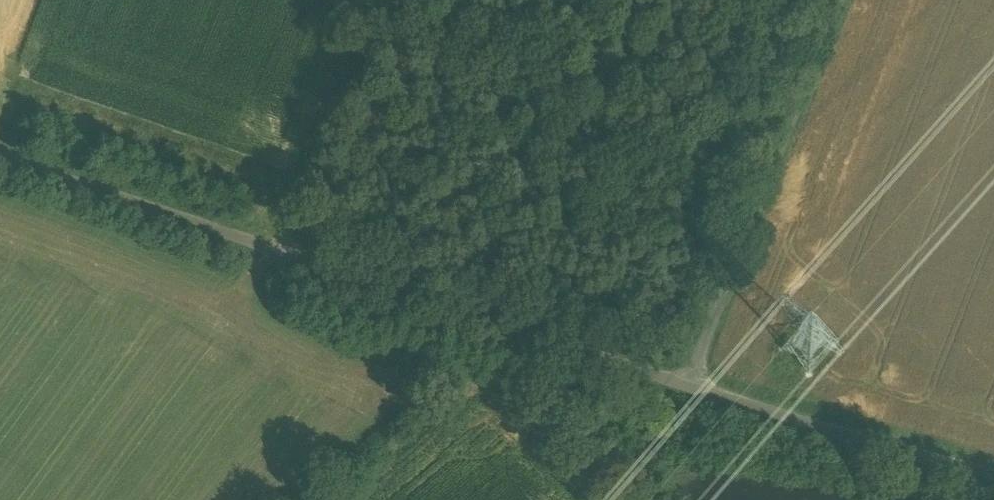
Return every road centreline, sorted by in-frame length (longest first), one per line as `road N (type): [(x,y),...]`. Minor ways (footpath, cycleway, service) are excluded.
road 1 (unclassified): [(993,470),(481,325),(0,155)]

